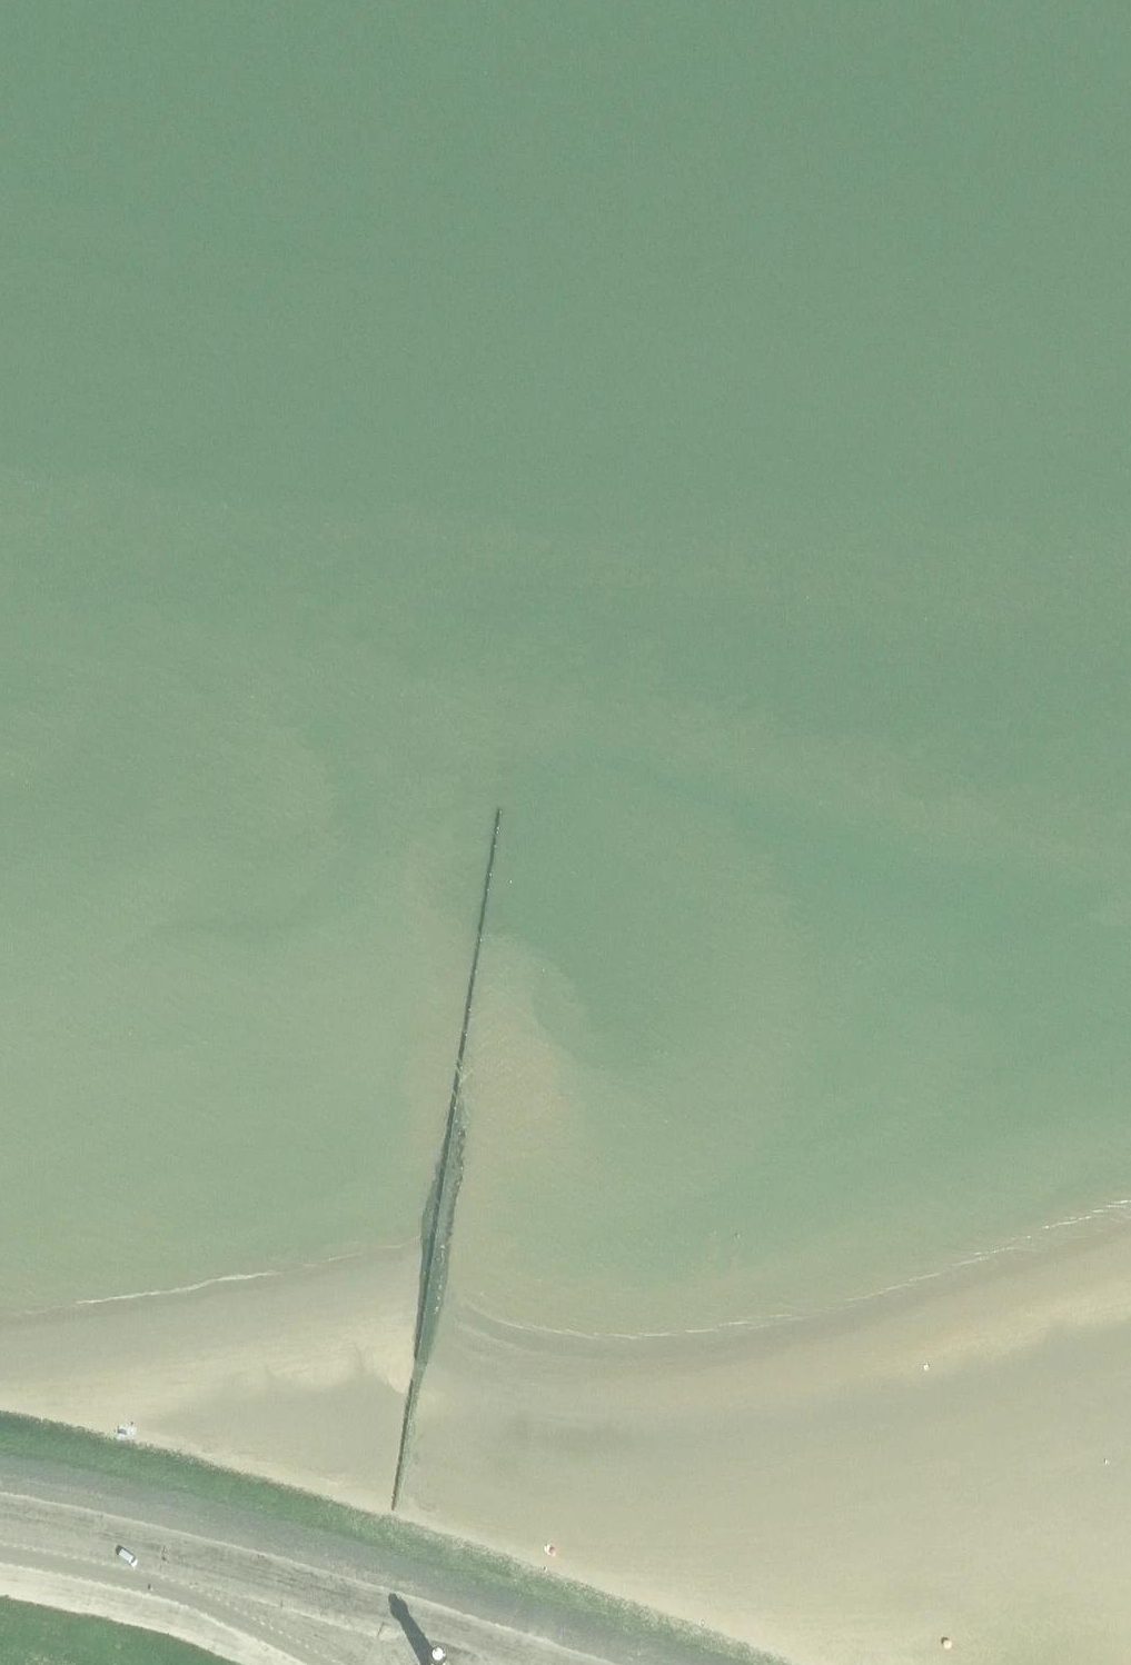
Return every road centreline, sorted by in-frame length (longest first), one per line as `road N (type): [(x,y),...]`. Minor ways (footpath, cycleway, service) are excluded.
road 1 (unclassified): [(0,1554),(168,1592),(323,1664)]

